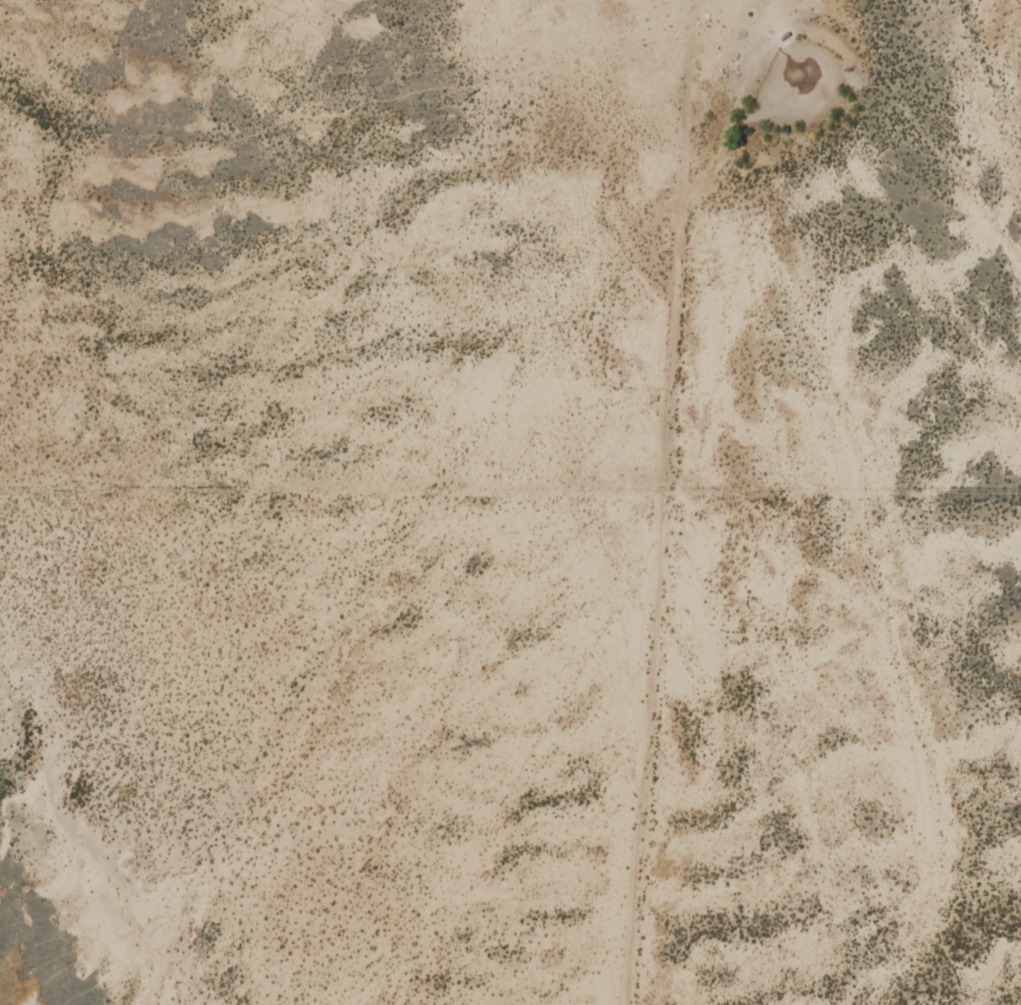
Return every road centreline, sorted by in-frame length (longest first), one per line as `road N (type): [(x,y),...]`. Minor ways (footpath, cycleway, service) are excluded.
road 1 (track): [(698,0),(670,146),(605,785),(609,1004)]

